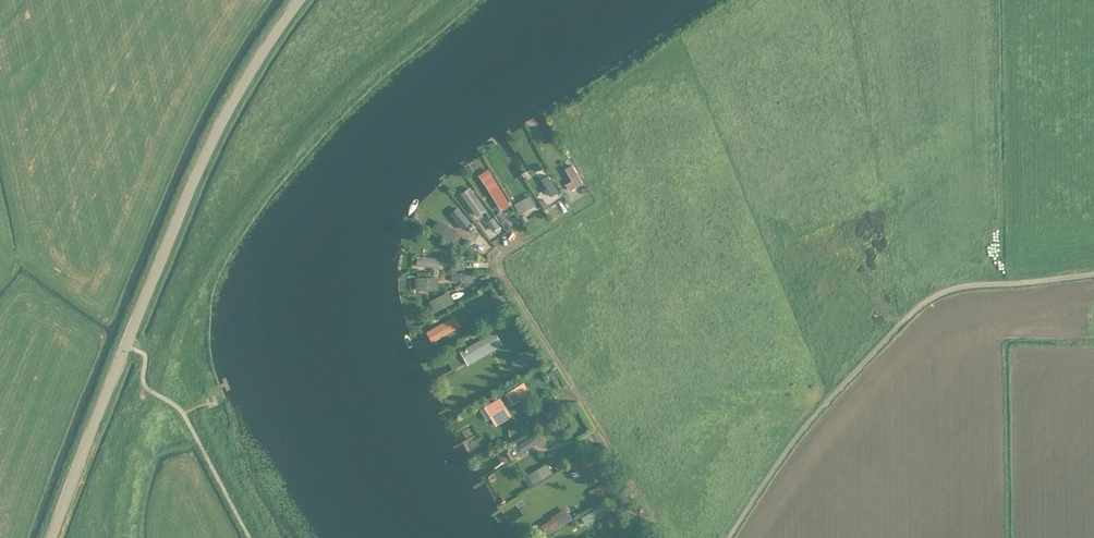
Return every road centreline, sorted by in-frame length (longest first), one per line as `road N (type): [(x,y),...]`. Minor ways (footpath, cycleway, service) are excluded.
road 1 (unclassified): [(51,537),(145,289),(231,97),(297,0)]
road 2 (unclassified): [(726,537),(808,418),(922,300),(966,282),(1093,271)]
road 3 (track): [(662,537),(496,255),(572,209)]

